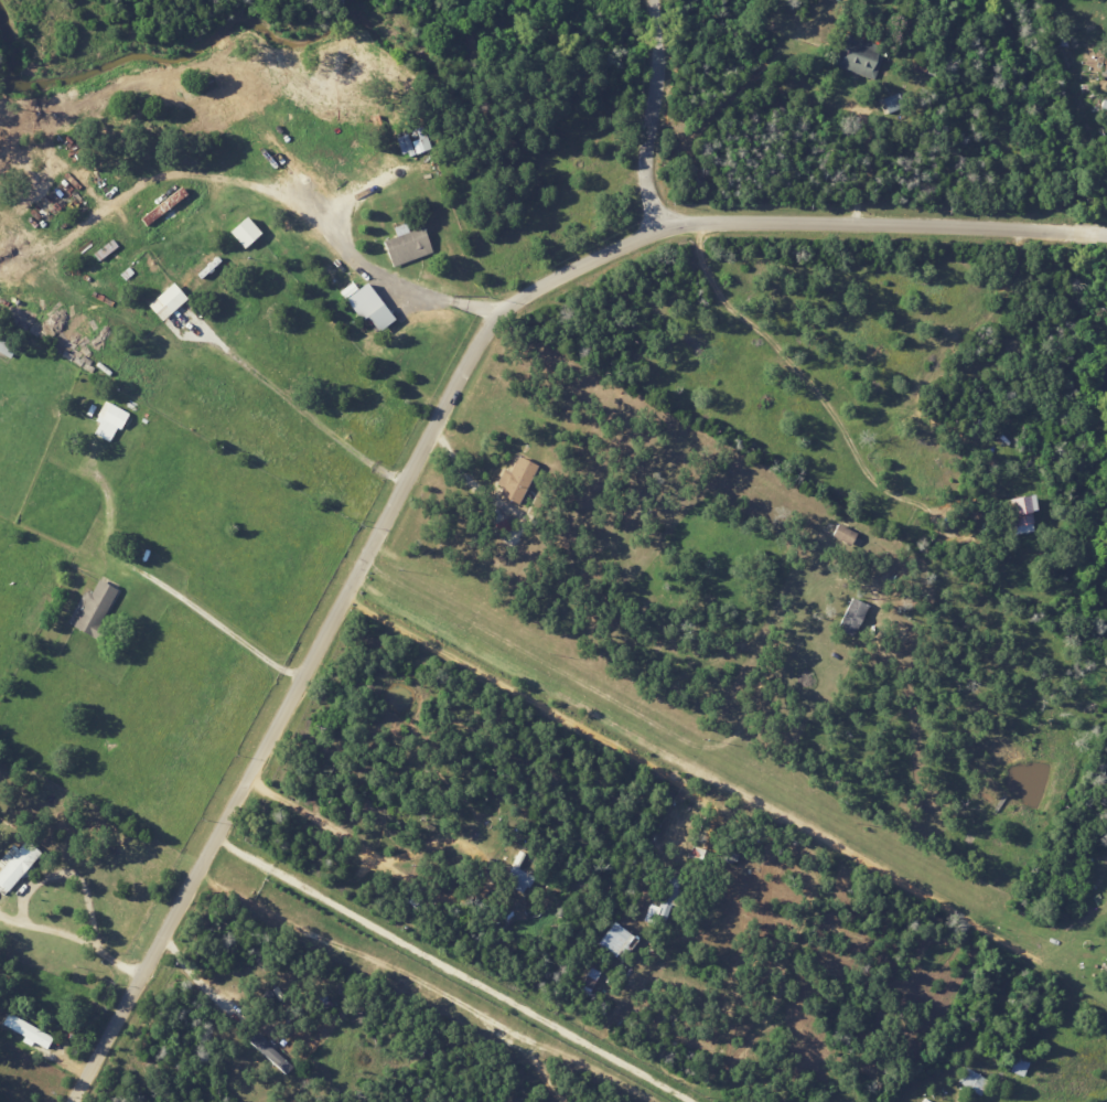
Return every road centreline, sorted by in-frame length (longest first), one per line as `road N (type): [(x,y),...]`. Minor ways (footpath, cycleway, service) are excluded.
road 1 (residential): [(1106,229),(705,223),(635,240),(503,312),(76,1101)]
road 2 (residential): [(655,0),(658,64),(646,160),(659,232)]

